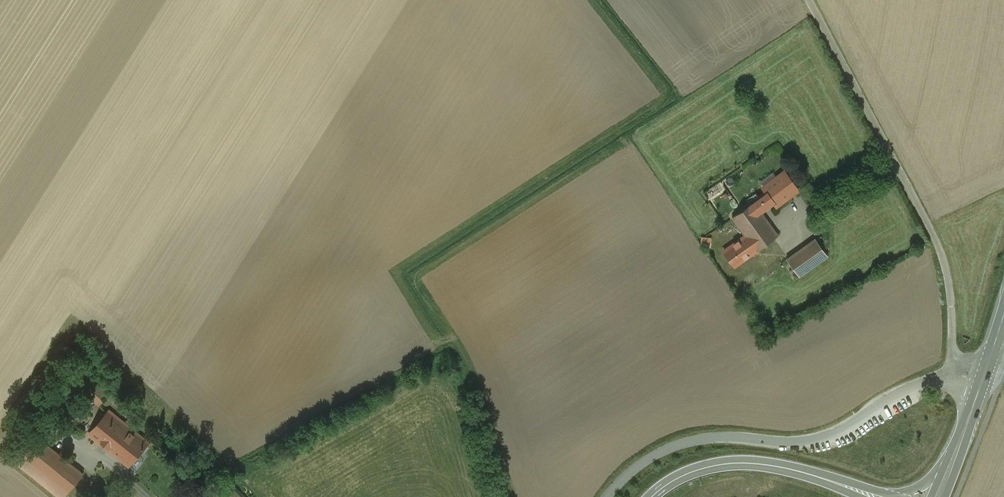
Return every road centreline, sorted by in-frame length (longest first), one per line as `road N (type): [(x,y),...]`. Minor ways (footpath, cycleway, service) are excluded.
road 1 (unclassified): [(809,0),(938,246),(956,374)]
road 2 (unclassified): [(607,496),(638,466),(677,446),(825,437),(901,392),(956,374)]
road 3 (trunk): [(650,496),(694,470),(735,463),(812,474),(870,495)]

